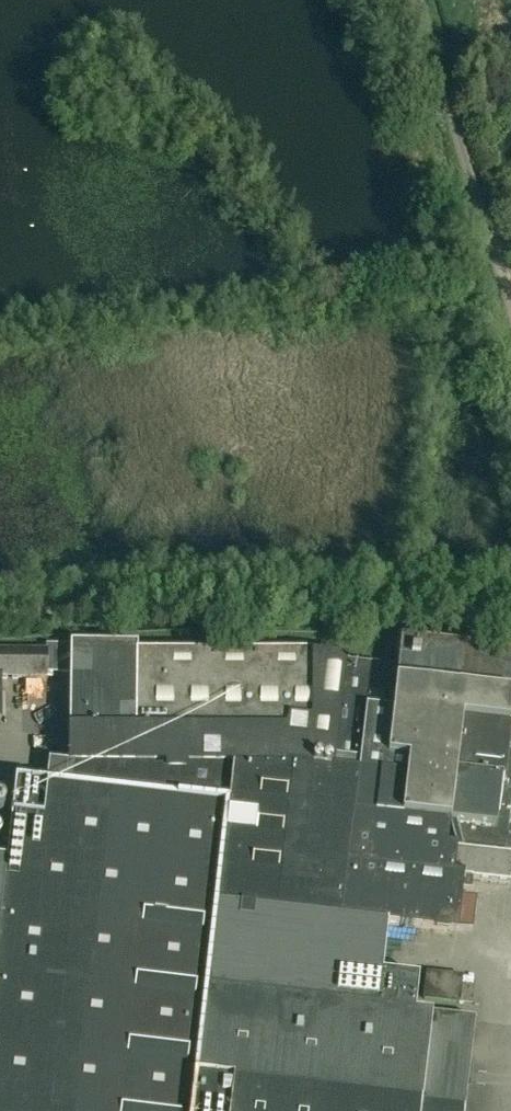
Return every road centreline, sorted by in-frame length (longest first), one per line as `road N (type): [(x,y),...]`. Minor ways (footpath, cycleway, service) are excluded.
road 1 (unclassified): [(510,306),(419,0)]

